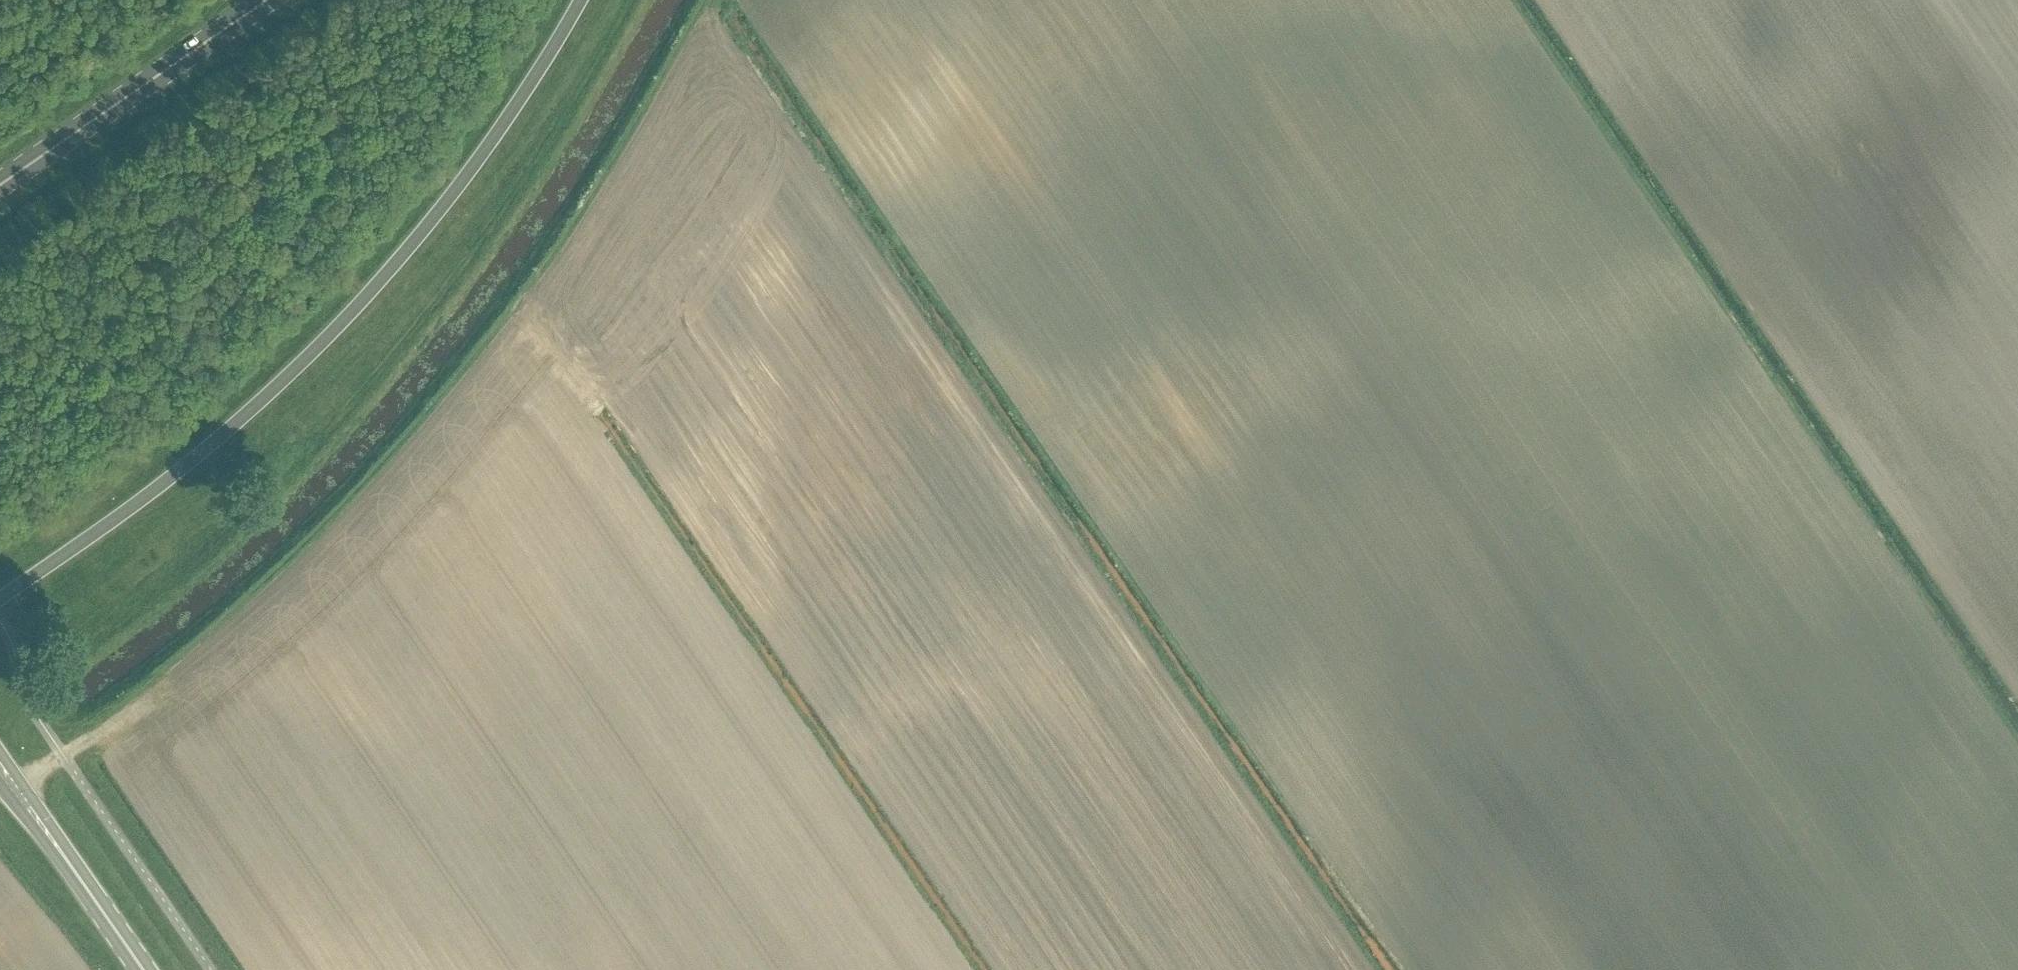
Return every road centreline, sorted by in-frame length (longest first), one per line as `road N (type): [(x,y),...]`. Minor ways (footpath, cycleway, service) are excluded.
road 1 (primary): [(0,599),(160,484),(294,372),(509,119),(578,0)]
road 2 (primary): [(0,185),(268,0)]
road 3 (primary): [(148,969),(0,761)]

